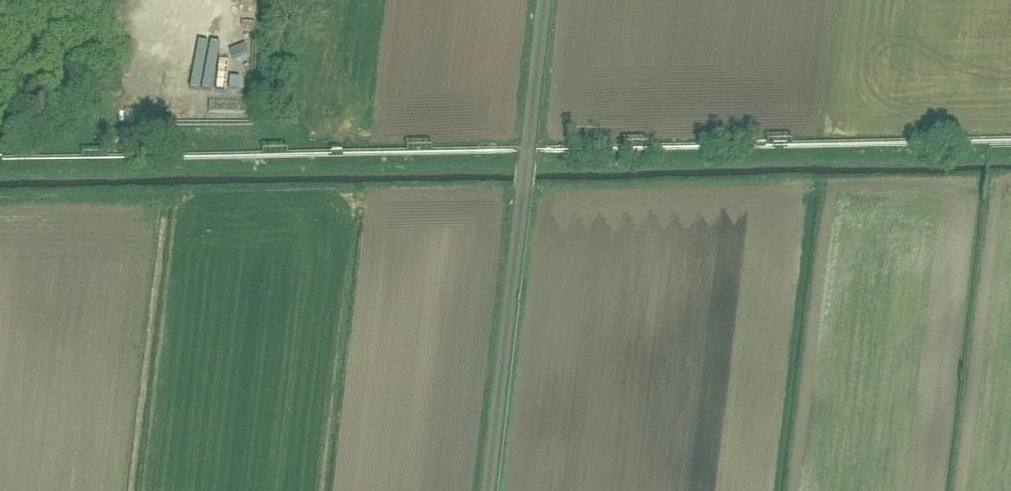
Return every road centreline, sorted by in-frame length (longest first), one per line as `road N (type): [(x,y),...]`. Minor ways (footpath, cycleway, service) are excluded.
road 1 (track): [(543,0),(486,490)]

